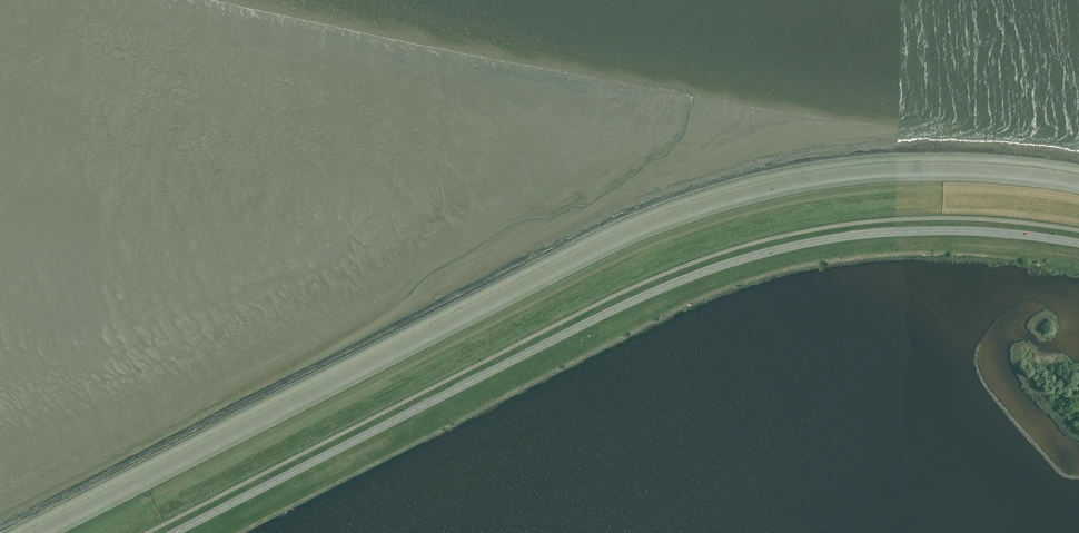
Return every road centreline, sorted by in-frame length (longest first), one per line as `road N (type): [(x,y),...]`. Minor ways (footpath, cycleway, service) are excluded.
road 1 (unclassified): [(144,532),(579,313),(720,252),(814,229),(916,219),(1078,232)]
road 2 (trunk): [(1078,243),(984,231),(867,233),(723,264),(173,532)]

